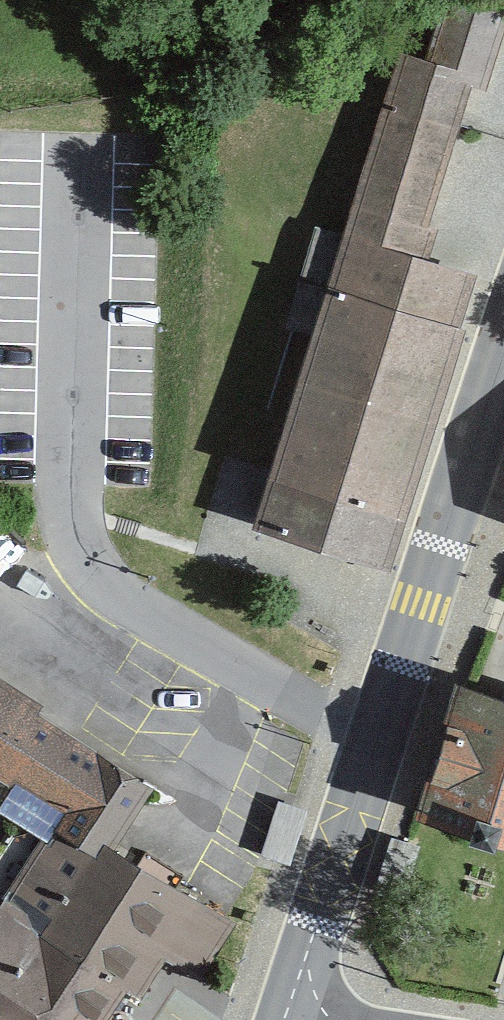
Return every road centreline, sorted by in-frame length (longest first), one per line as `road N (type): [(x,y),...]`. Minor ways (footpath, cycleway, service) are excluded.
road 1 (residential): [(77,145),(71,493),(80,548),(124,597),(321,711),(382,735)]
road 2 (tertiary): [(382,735),(503,377)]
road 3 (tertiary): [(290,1019),(382,735)]

